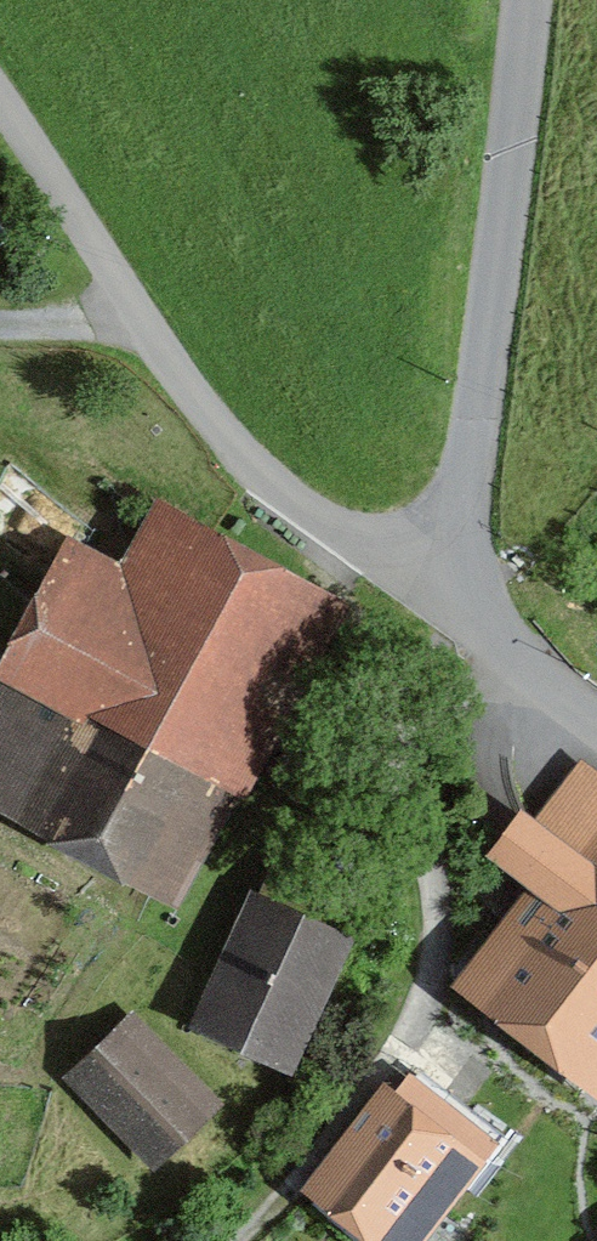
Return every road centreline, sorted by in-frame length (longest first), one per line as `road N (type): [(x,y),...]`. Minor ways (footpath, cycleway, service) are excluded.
road 1 (residential): [(436,592),(283,500),(233,444),(149,333),(0,99)]
road 2 (unclassified): [(527,0),(490,325),(436,592)]
road 3 (residential): [(511,677),(416,712),(422,873),(413,1005),(329,1125)]

